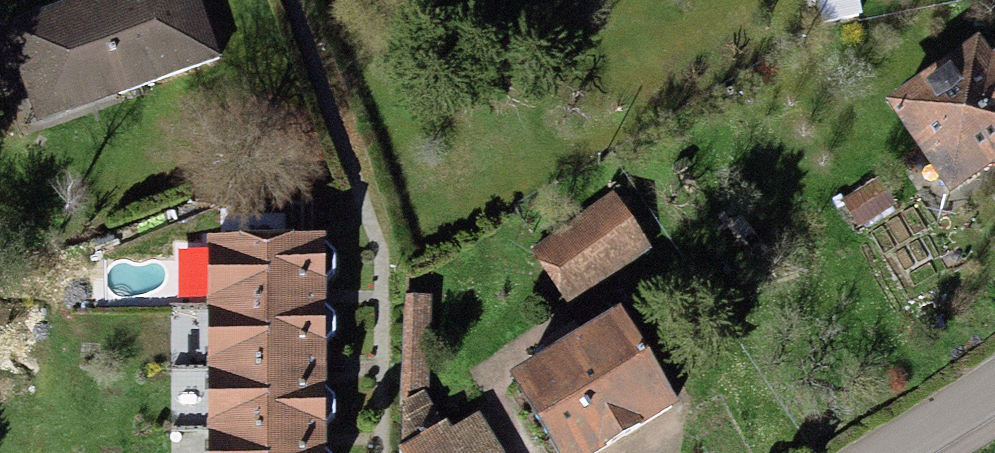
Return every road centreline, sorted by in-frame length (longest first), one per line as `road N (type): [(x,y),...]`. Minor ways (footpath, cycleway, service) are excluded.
road 1 (residential): [(994,386),(886,452)]

